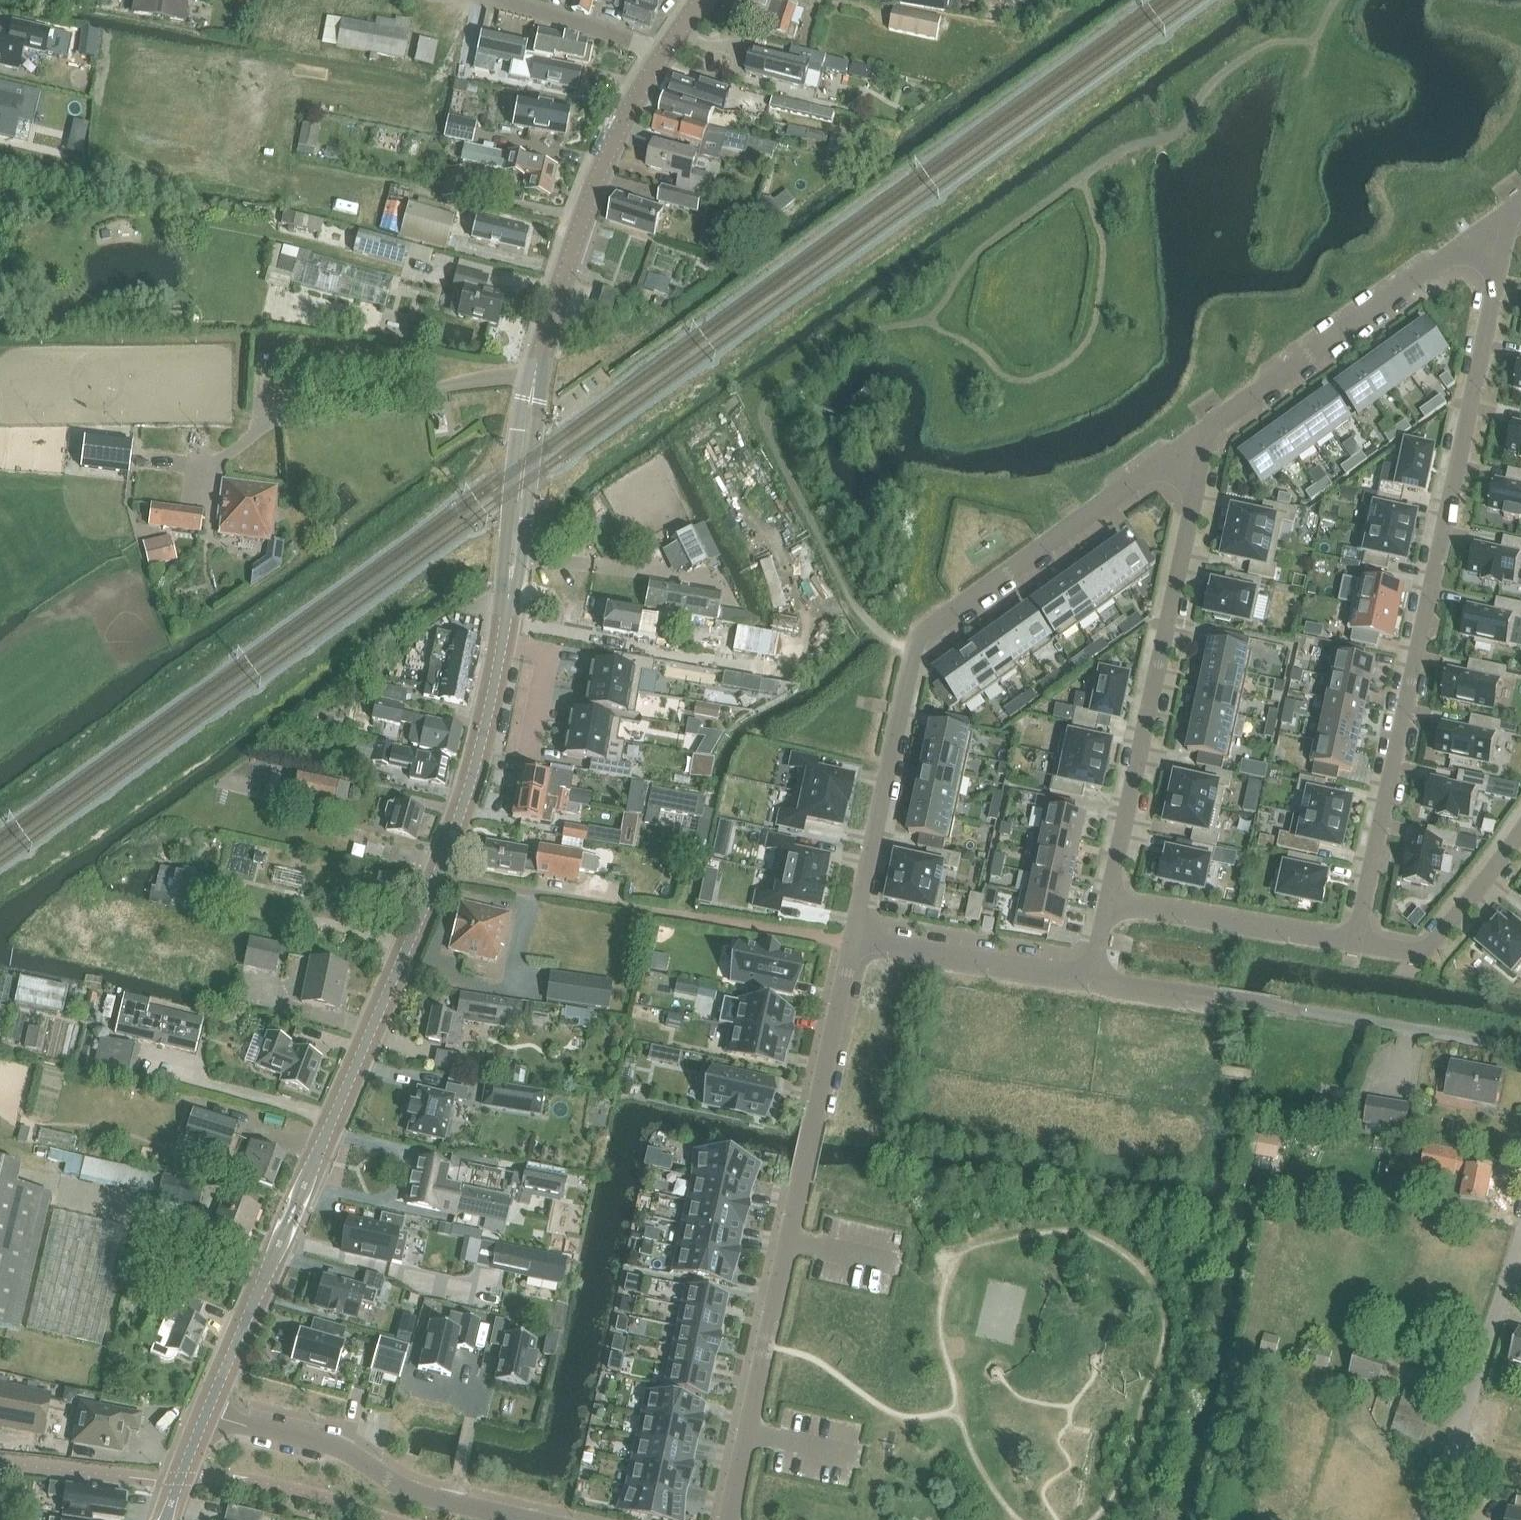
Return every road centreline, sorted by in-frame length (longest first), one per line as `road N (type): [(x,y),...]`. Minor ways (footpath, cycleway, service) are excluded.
road 1 (tertiary): [(208,1412),(472,783),(501,652),(543,346),(603,170),(665,49)]
road 2 (residential): [(1354,942),(1512,210)]
road 3 (residential): [(1210,427),(917,636),(852,939)]
road 4 (residential): [(852,939),(728,1519)]
road 5 (residential): [(1210,427),(1107,903)]
road 6 (residential): [(1512,210),(1210,427)]
road 7 (residential): [(531,1519),(418,1496),(337,1447),(208,1412)]
road 8 (residential): [(1107,903),(1091,977),(852,939)]
road 9 (residential): [(1425,1519),(1520,1239)]
road 10 (residential): [(1107,903),(1354,942)]
road 11 (residential): [(1354,942),(1422,953),(1520,830)]
road 12 (residential): [(1520,1049),(1308,1012)]
road 13 (residential): [(665,49),(504,0)]

